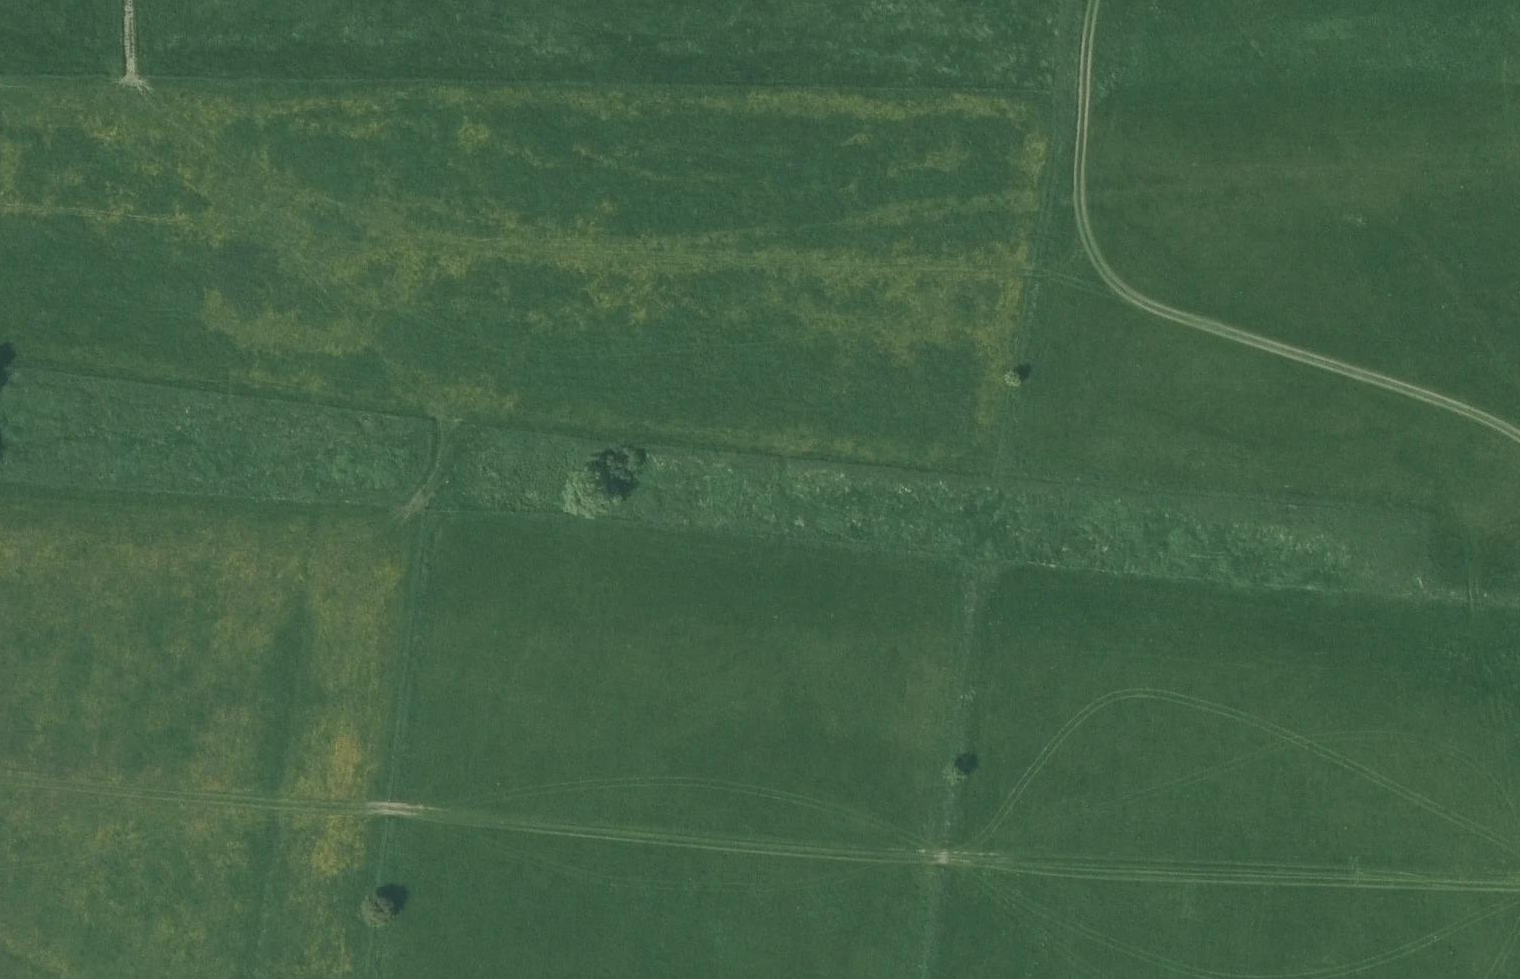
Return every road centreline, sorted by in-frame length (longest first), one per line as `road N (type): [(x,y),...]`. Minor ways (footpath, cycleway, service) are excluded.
road 1 (track): [(1519,438),(1440,399),(1122,289),(1073,244),(1089,0)]

